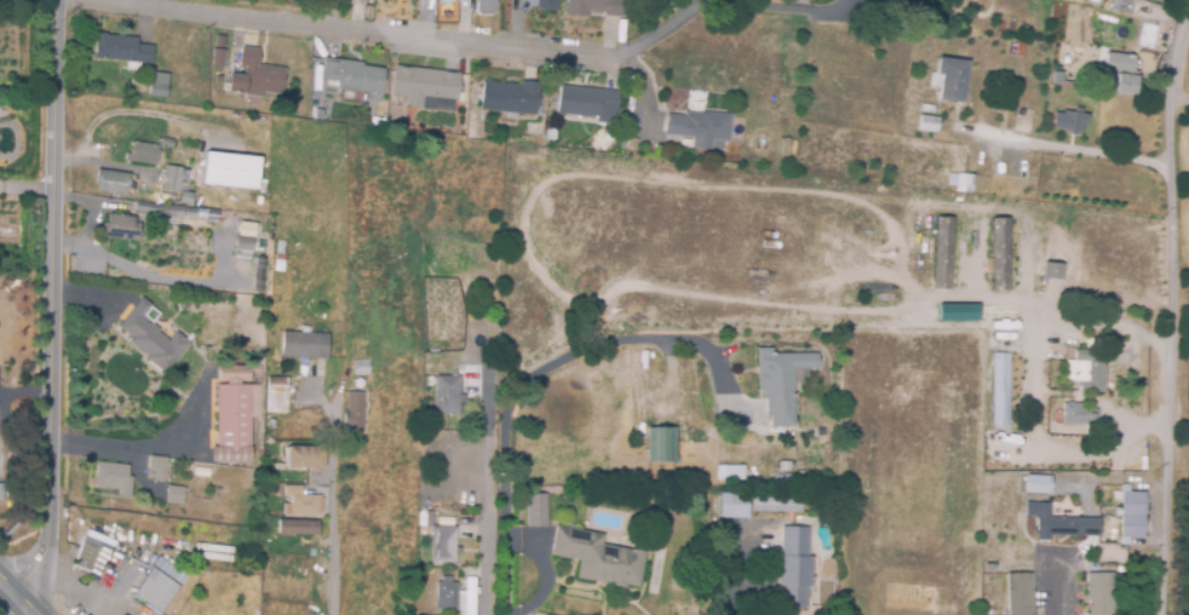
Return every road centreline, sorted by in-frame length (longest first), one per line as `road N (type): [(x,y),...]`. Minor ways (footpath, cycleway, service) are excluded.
road 1 (residential): [(54,0),(45,541),(13,588)]
road 2 (residential): [(1188,24),(1176,71),(1170,155),(1161,614)]
road 3 (residential): [(98,0),(605,57)]
road 4 (residential): [(333,477),(331,614)]

